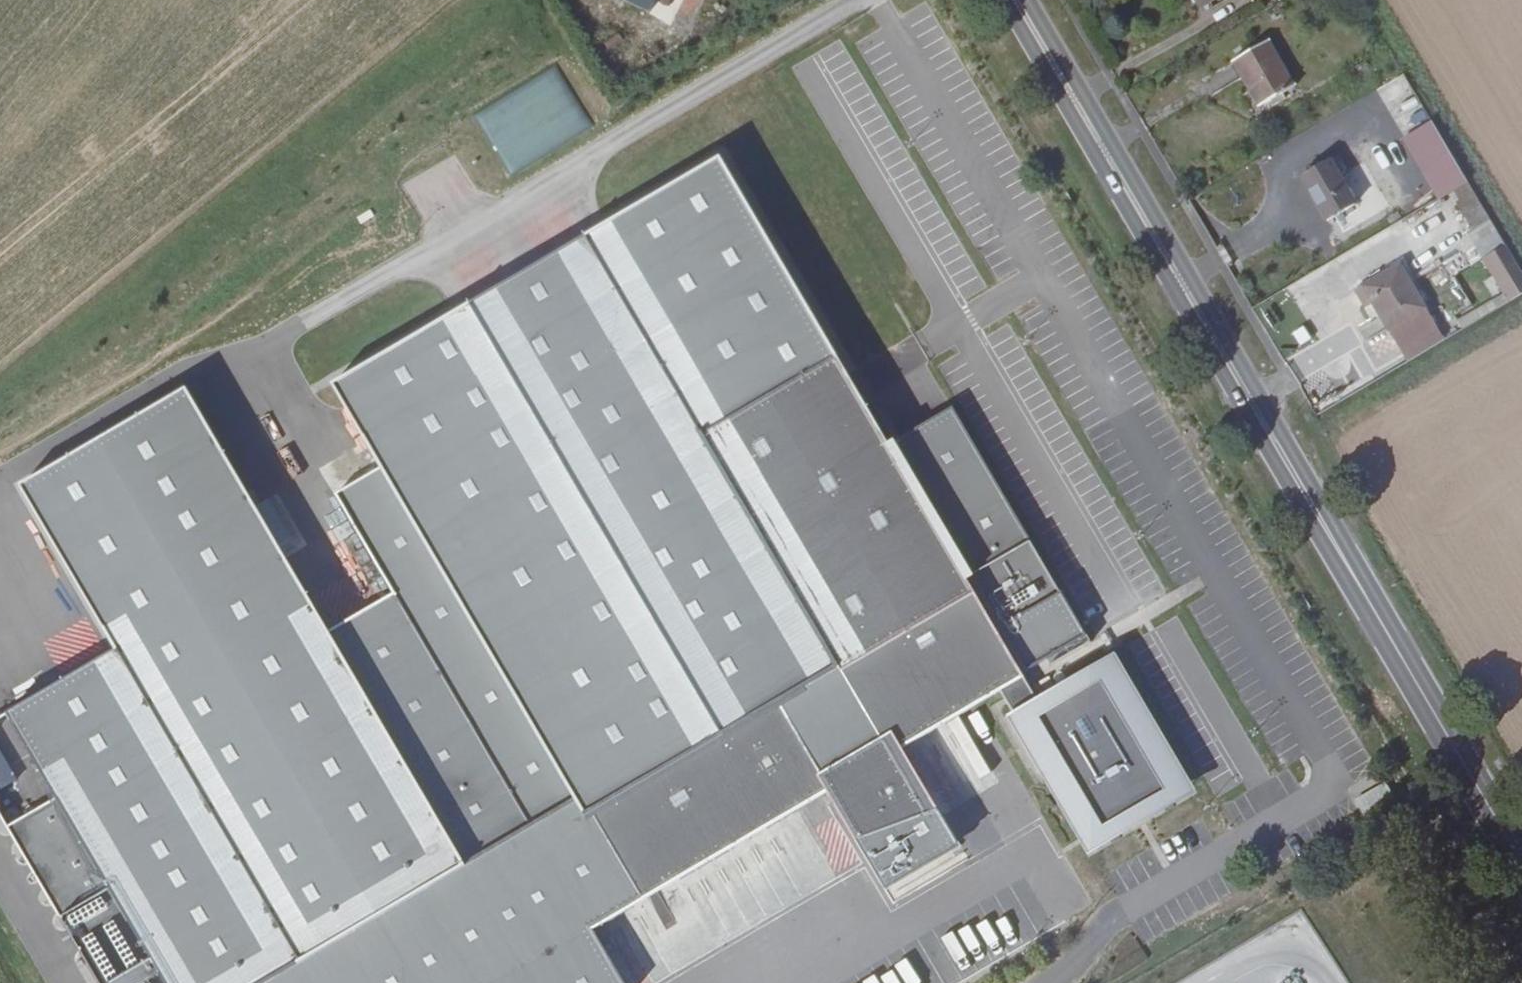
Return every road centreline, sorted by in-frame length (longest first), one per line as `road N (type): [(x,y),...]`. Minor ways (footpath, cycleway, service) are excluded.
road 1 (primary): [(1016,0),(1521,862)]

